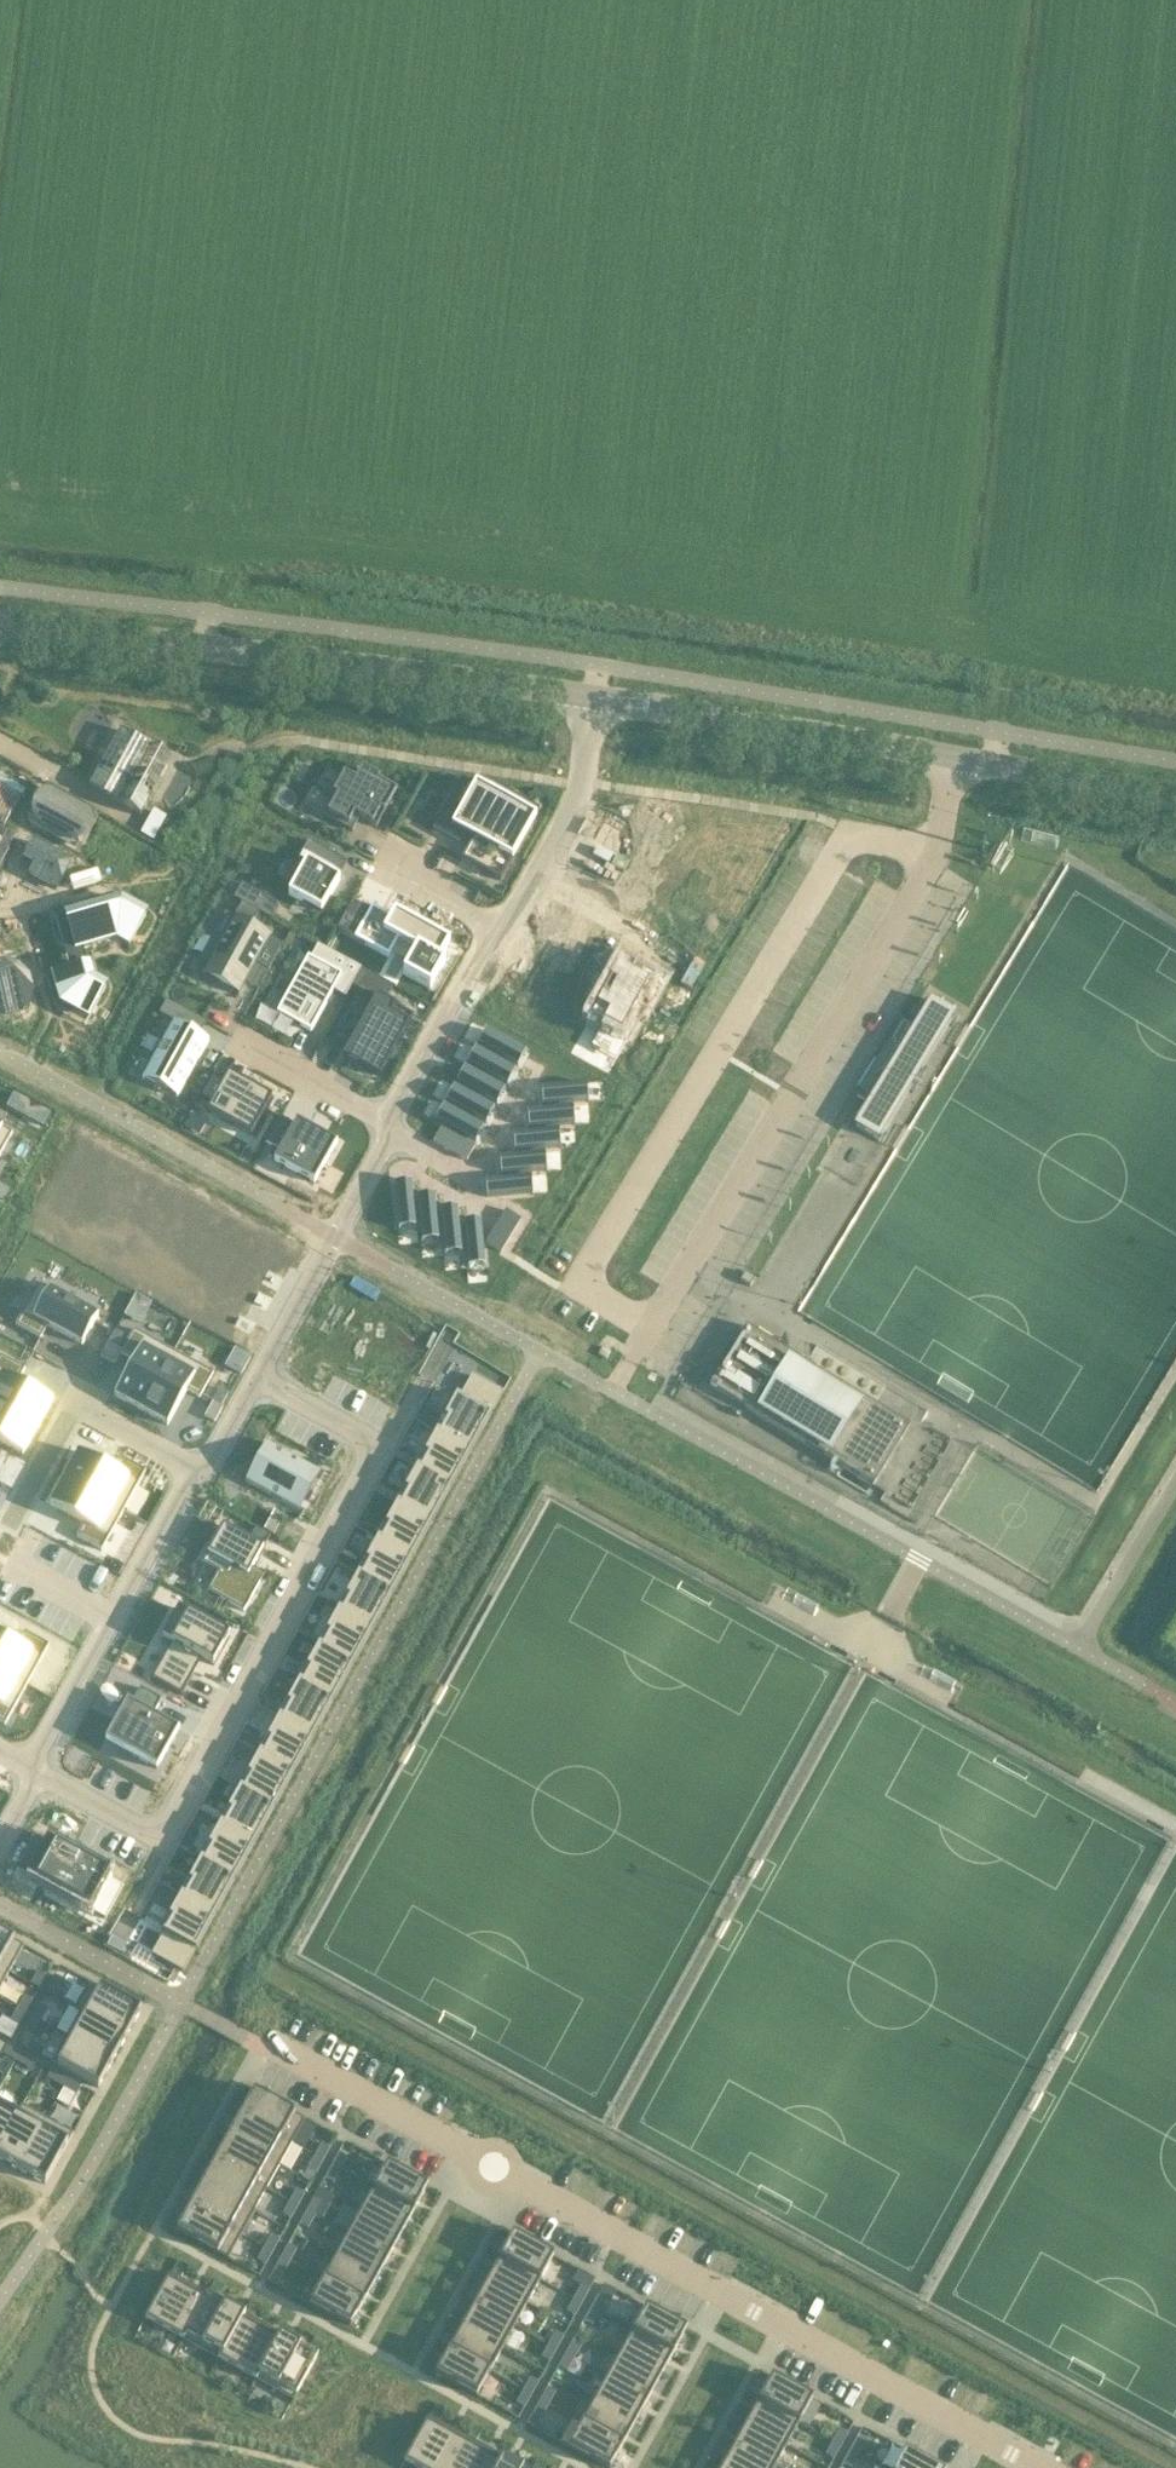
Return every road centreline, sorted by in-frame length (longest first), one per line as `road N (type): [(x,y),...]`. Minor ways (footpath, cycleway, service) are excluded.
road 1 (residential): [(275,2050),(1032,2467)]
road 2 (residential): [(1175,796),(588,698)]
road 3 (residential): [(588,698),(0,622)]
road 4 (residential): [(159,1828),(175,1814),(365,1470),(366,1443)]
road 5 (residential): [(34,1771),(201,1473)]
road 6 (residential): [(201,1473),(78,1403),(7,1526)]
road 7 (residential): [(256,1379),(386,1144)]
road 8 (residential): [(503,932),(562,825),(588,698)]
road 9 (residential): [(548,1065),(465,1194),(386,1144)]
road 10 (residential): [(397,1124),(503,932)]
road 11 (residential): [(244,1038),(397,1124)]
road 12 (residential): [(406,851),(395,873),(503,932)]
road 13 (residential): [(34,1771),(134,1825),(159,1828)]
road 14 (residential): [(366,1443),(256,1379)]

